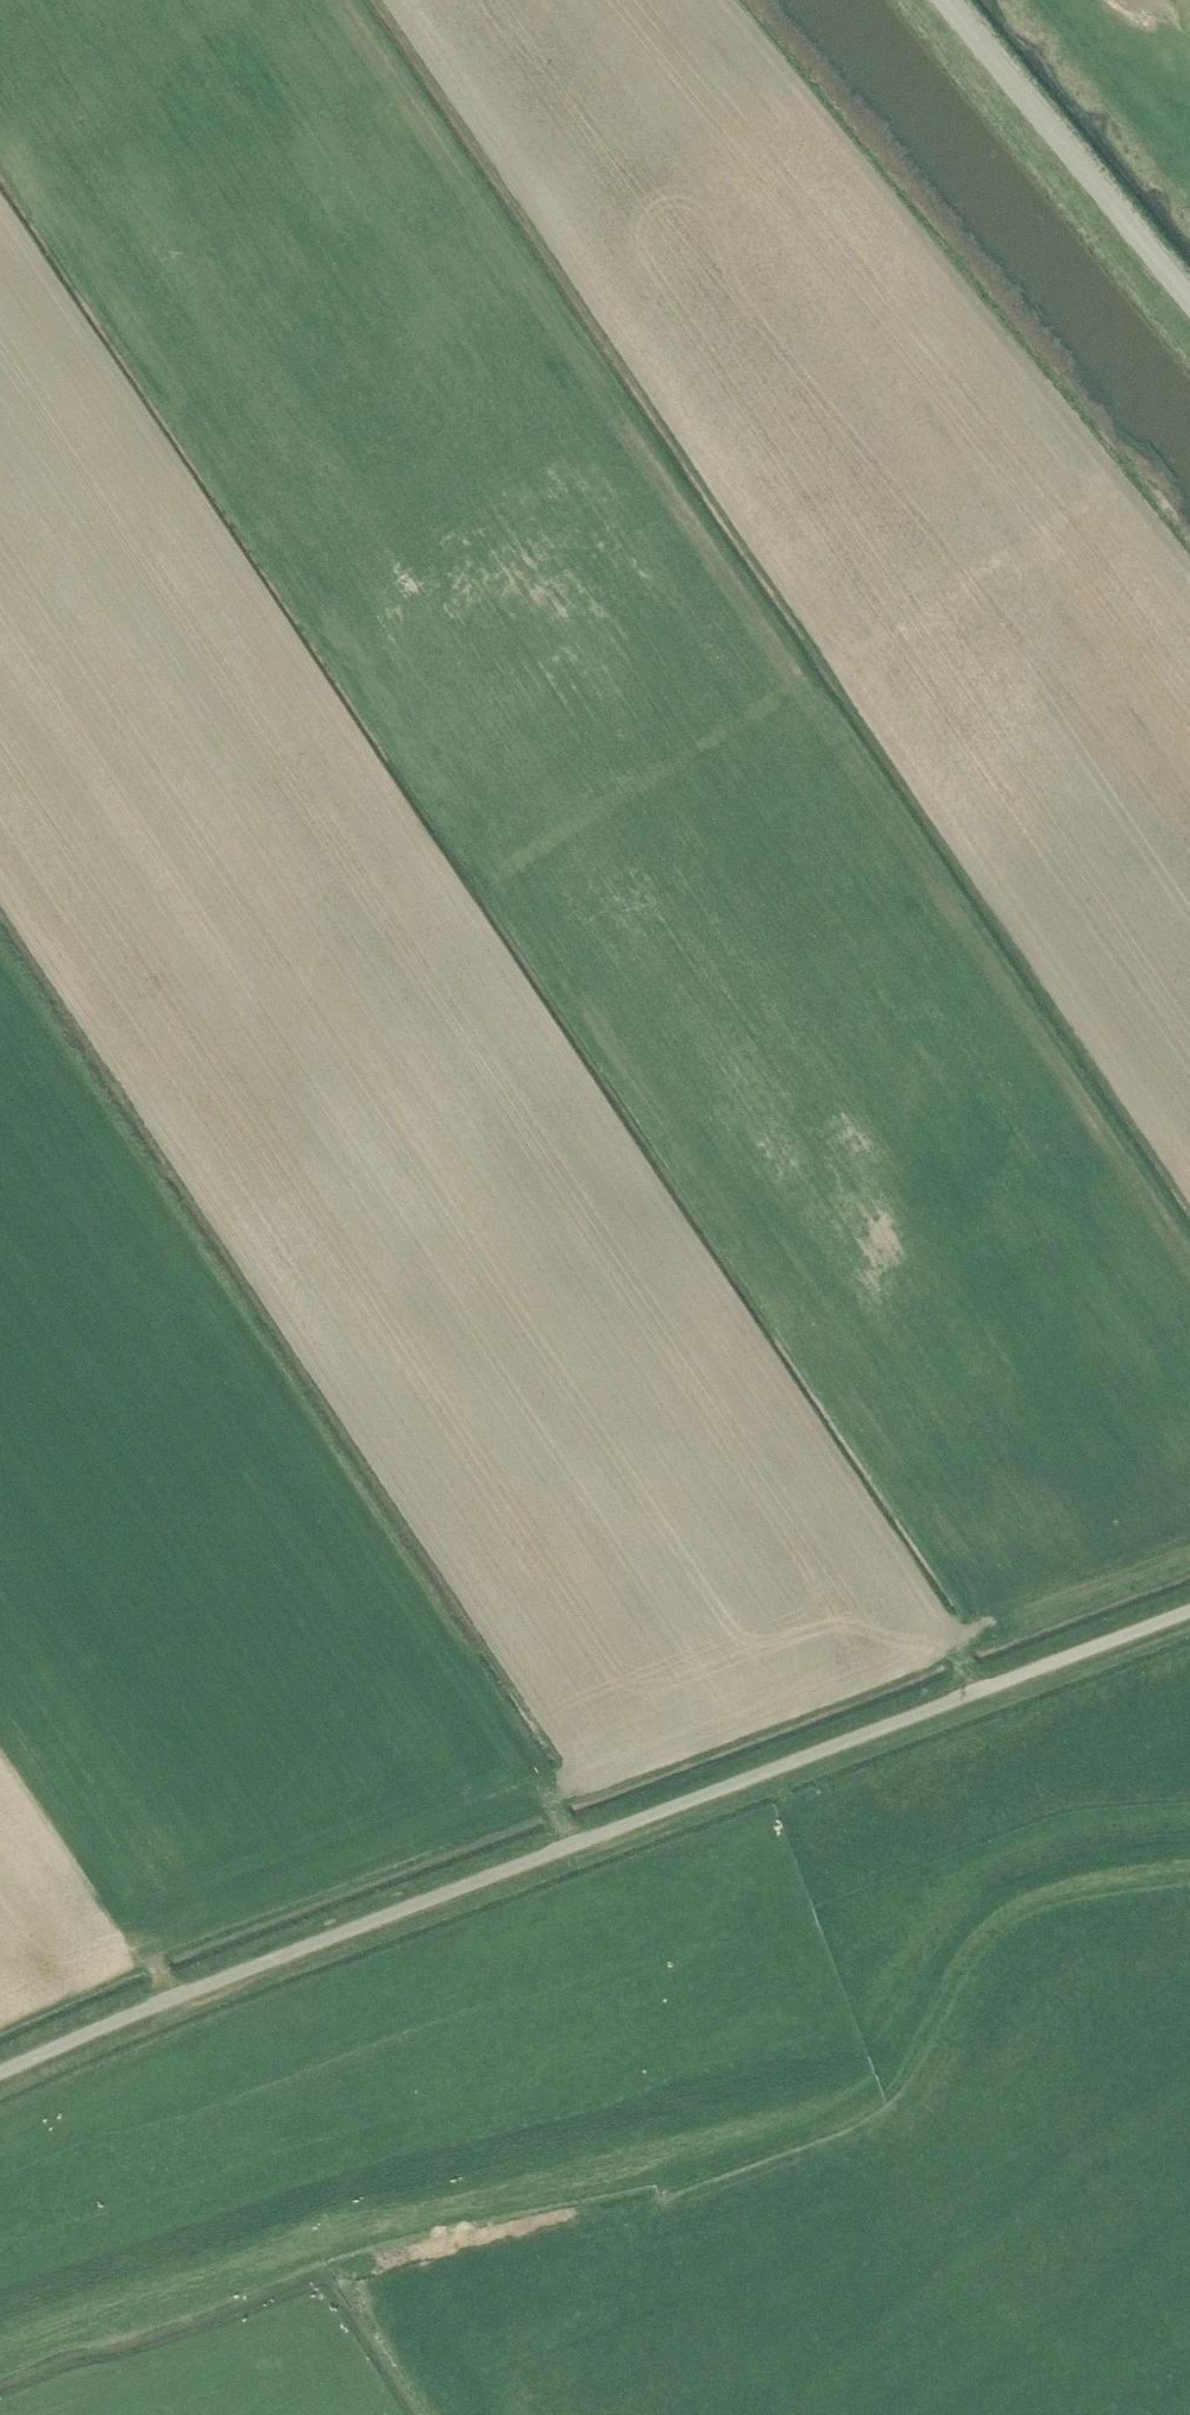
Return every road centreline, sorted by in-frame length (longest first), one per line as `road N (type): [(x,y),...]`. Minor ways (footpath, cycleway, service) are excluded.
road 1 (unclassified): [(0,2082),(303,1947),(1189,1611)]
road 2 (tertiary): [(1189,292),(958,0)]

